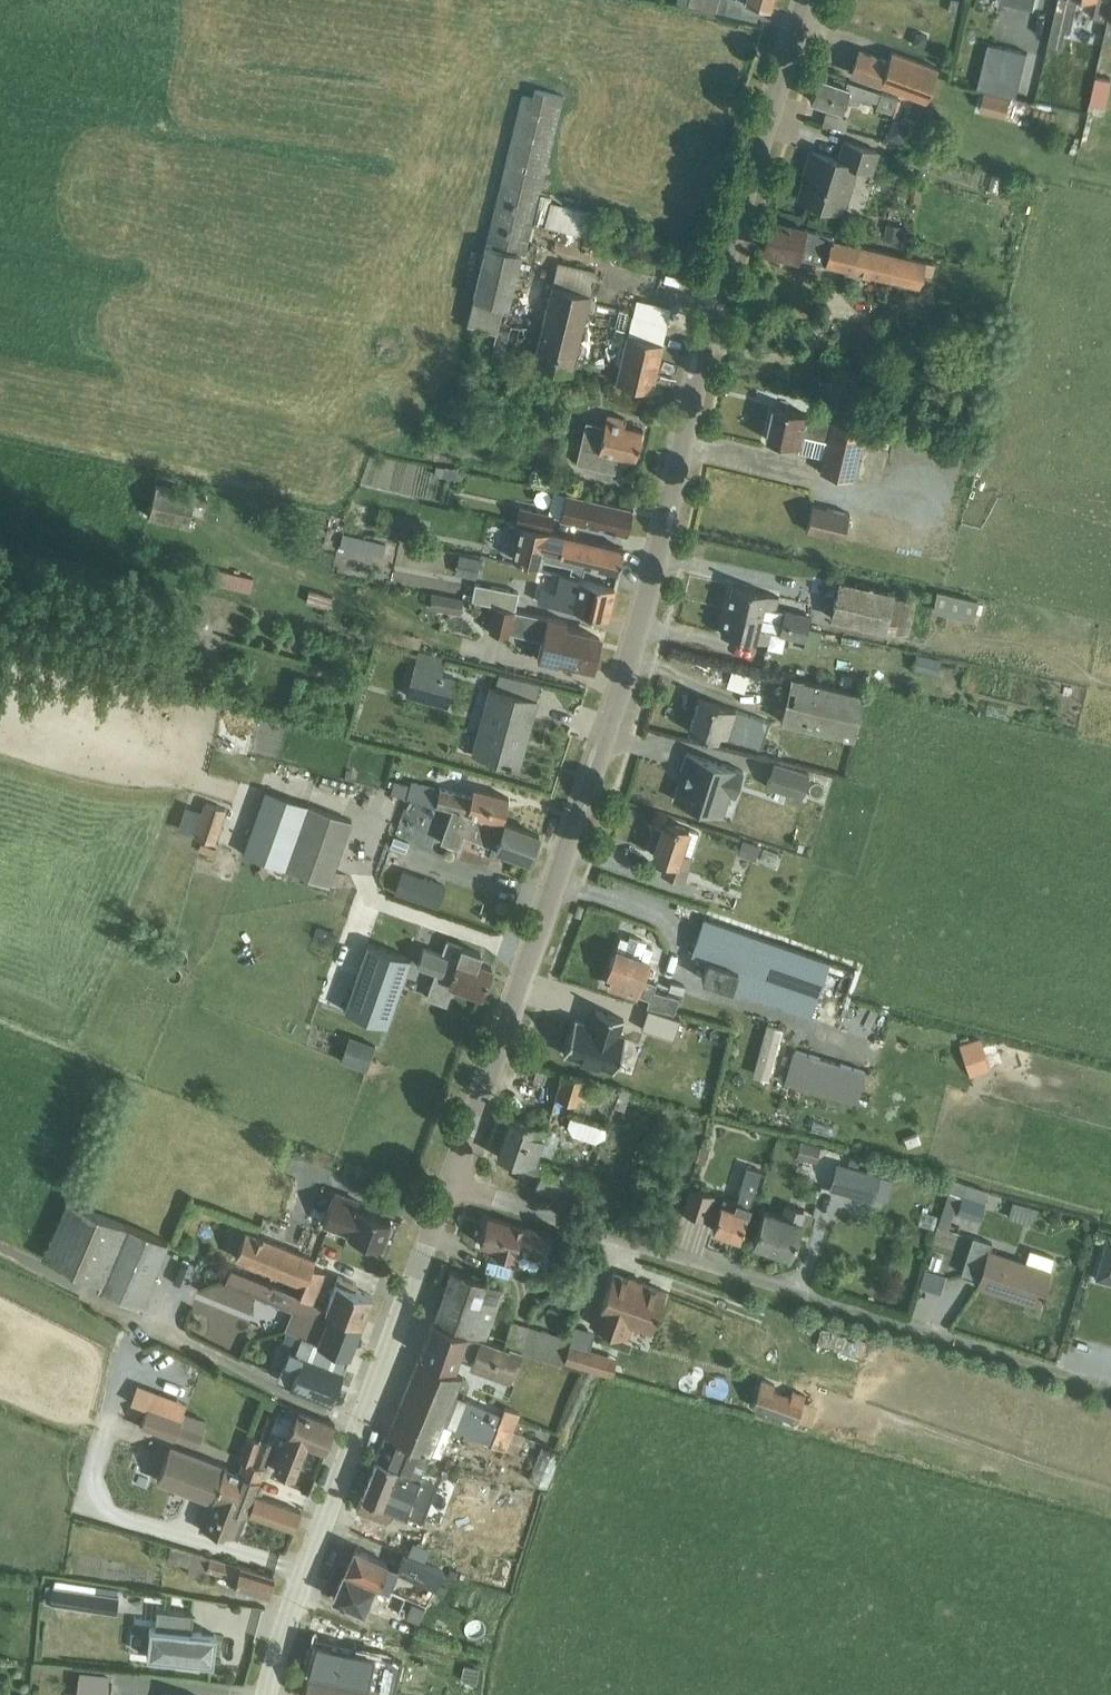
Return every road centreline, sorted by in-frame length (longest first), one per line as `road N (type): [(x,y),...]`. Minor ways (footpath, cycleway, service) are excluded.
road 1 (residential): [(449,1185),(569,815),(601,758),(693,389),(705,367),(704,336),(808,0)]
road 2 (residential): [(1110,1387),(449,1185)]
road 3 (residential): [(273,1694),(292,1608),(449,1185)]

